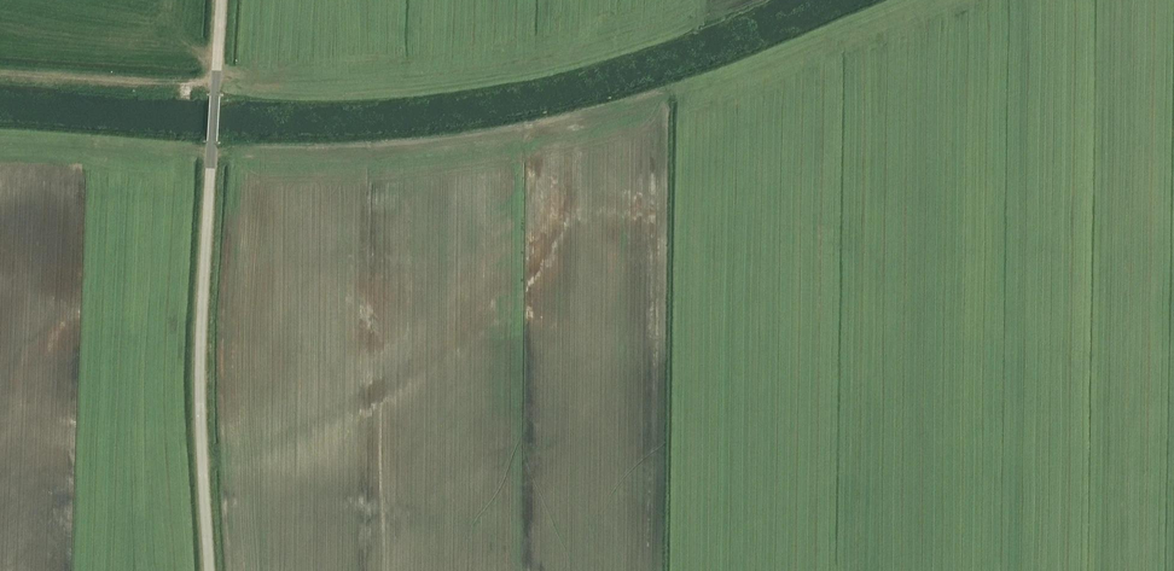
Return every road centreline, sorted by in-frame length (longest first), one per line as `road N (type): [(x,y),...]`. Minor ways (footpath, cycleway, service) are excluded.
road 1 (unclassified): [(207,570),(200,380),(221,0)]

